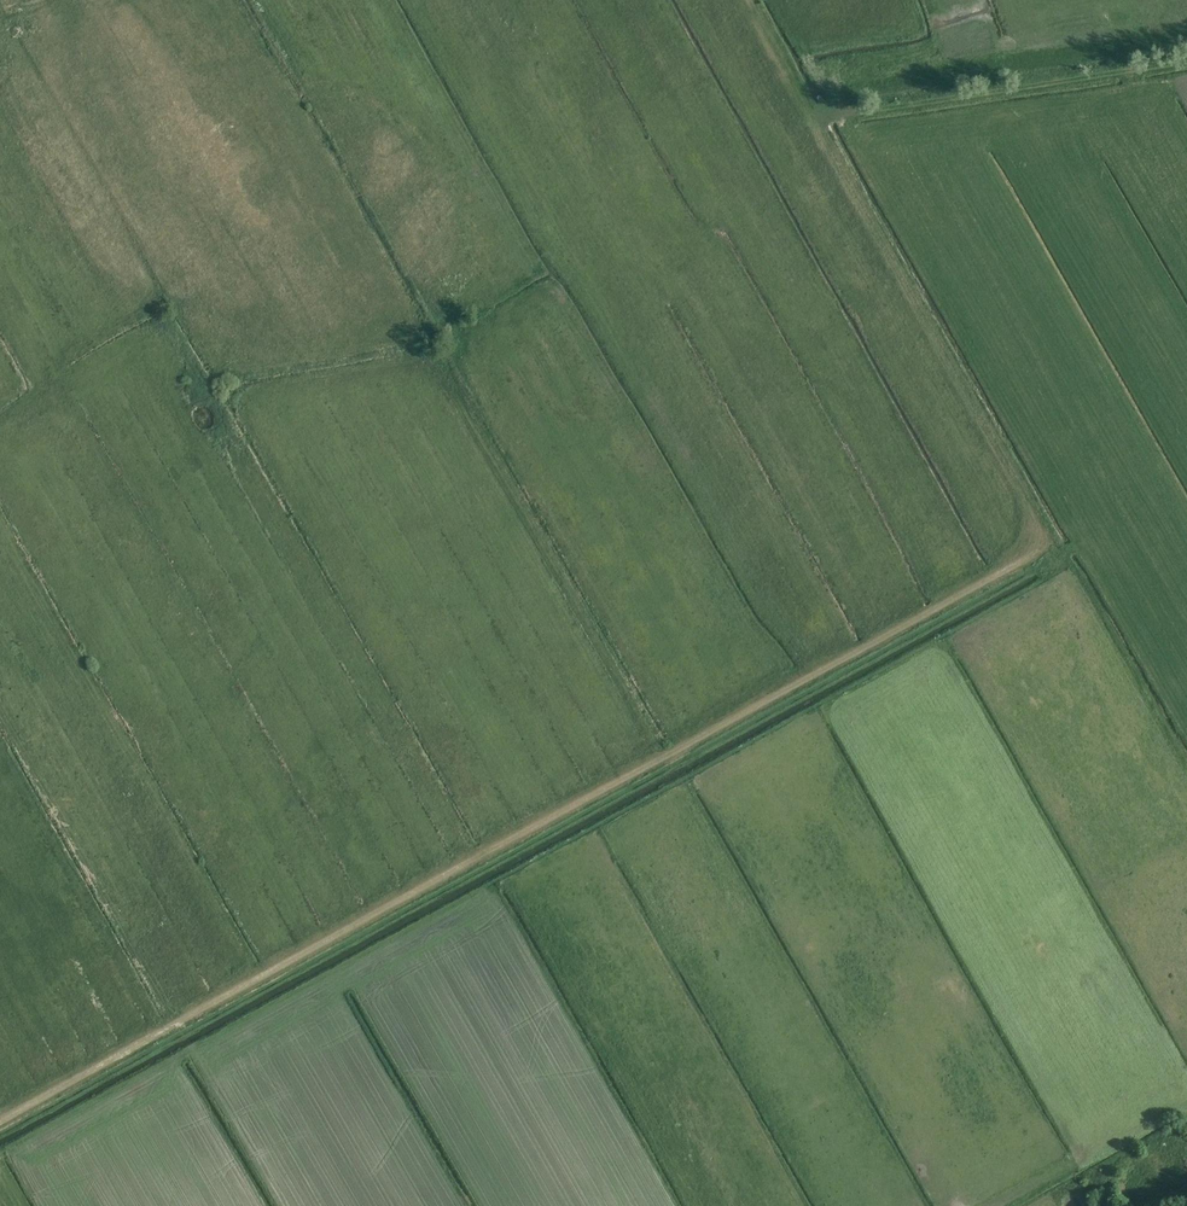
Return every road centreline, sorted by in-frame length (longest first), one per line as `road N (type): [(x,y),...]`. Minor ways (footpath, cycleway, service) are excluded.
road 1 (track): [(0,1127),(1057,554)]
road 2 (track): [(1186,63),(836,114)]

